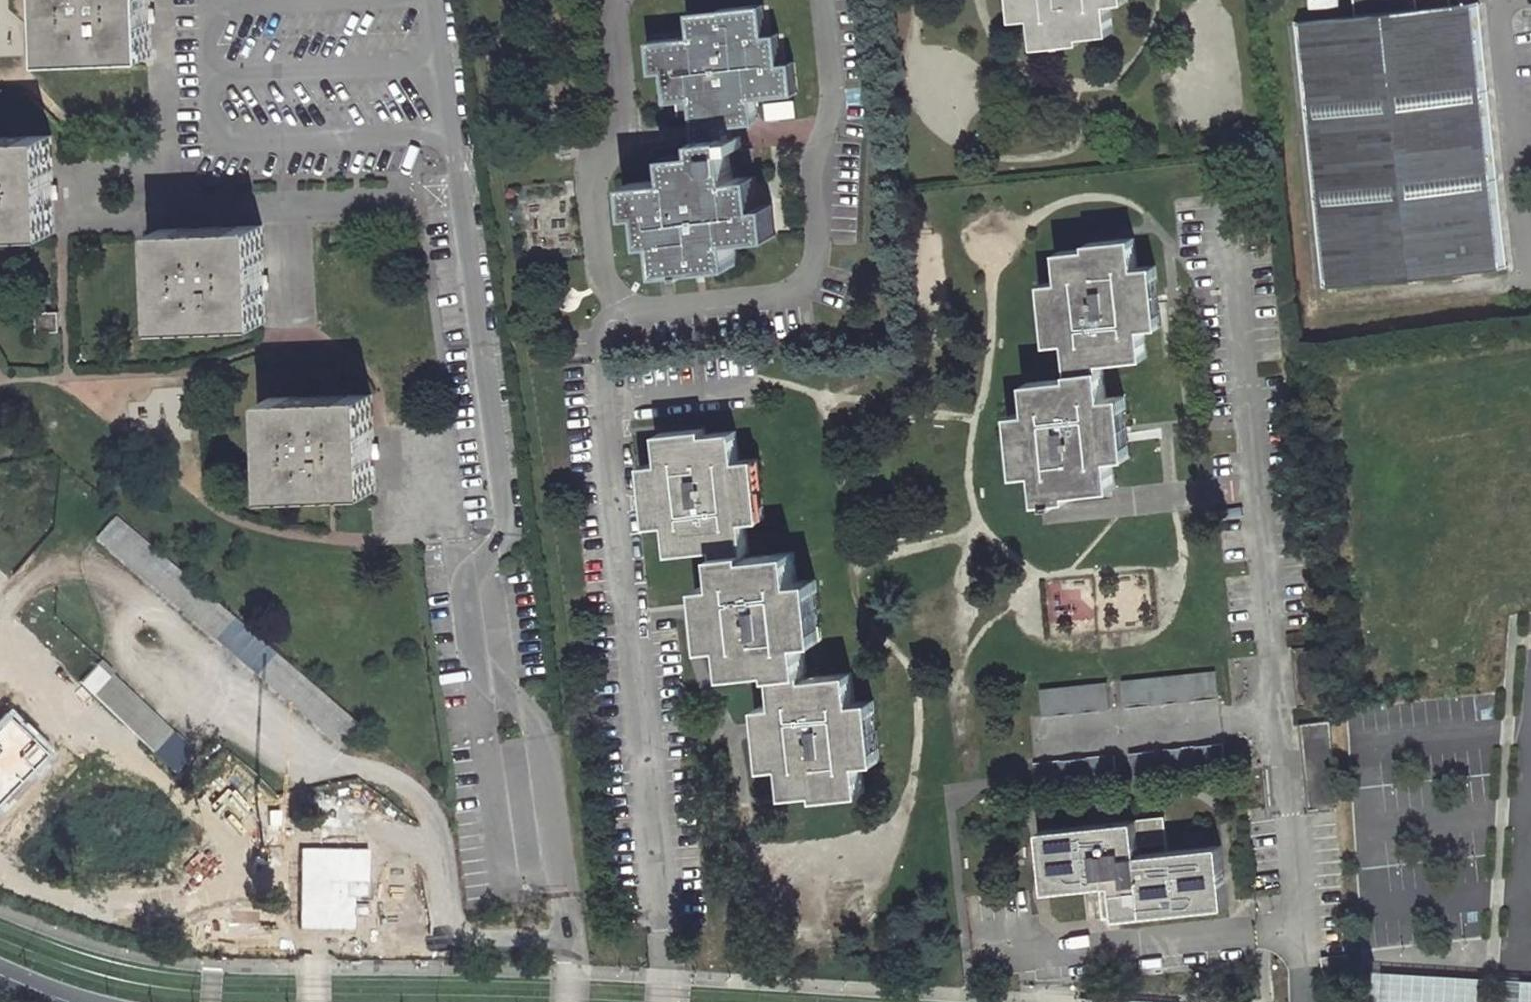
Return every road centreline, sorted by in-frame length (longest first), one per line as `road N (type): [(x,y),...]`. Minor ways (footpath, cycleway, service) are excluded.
road 1 (residential): [(1302,1001),(1225,200)]
road 2 (residential): [(666,1001),(602,359),(603,329),(625,313)]
road 3 (residential): [(625,313),(795,294),(817,252),(809,176),(832,90),(821,0)]
road 4 (residential): [(611,0),(626,128),(593,171),(602,261),(616,300)]

